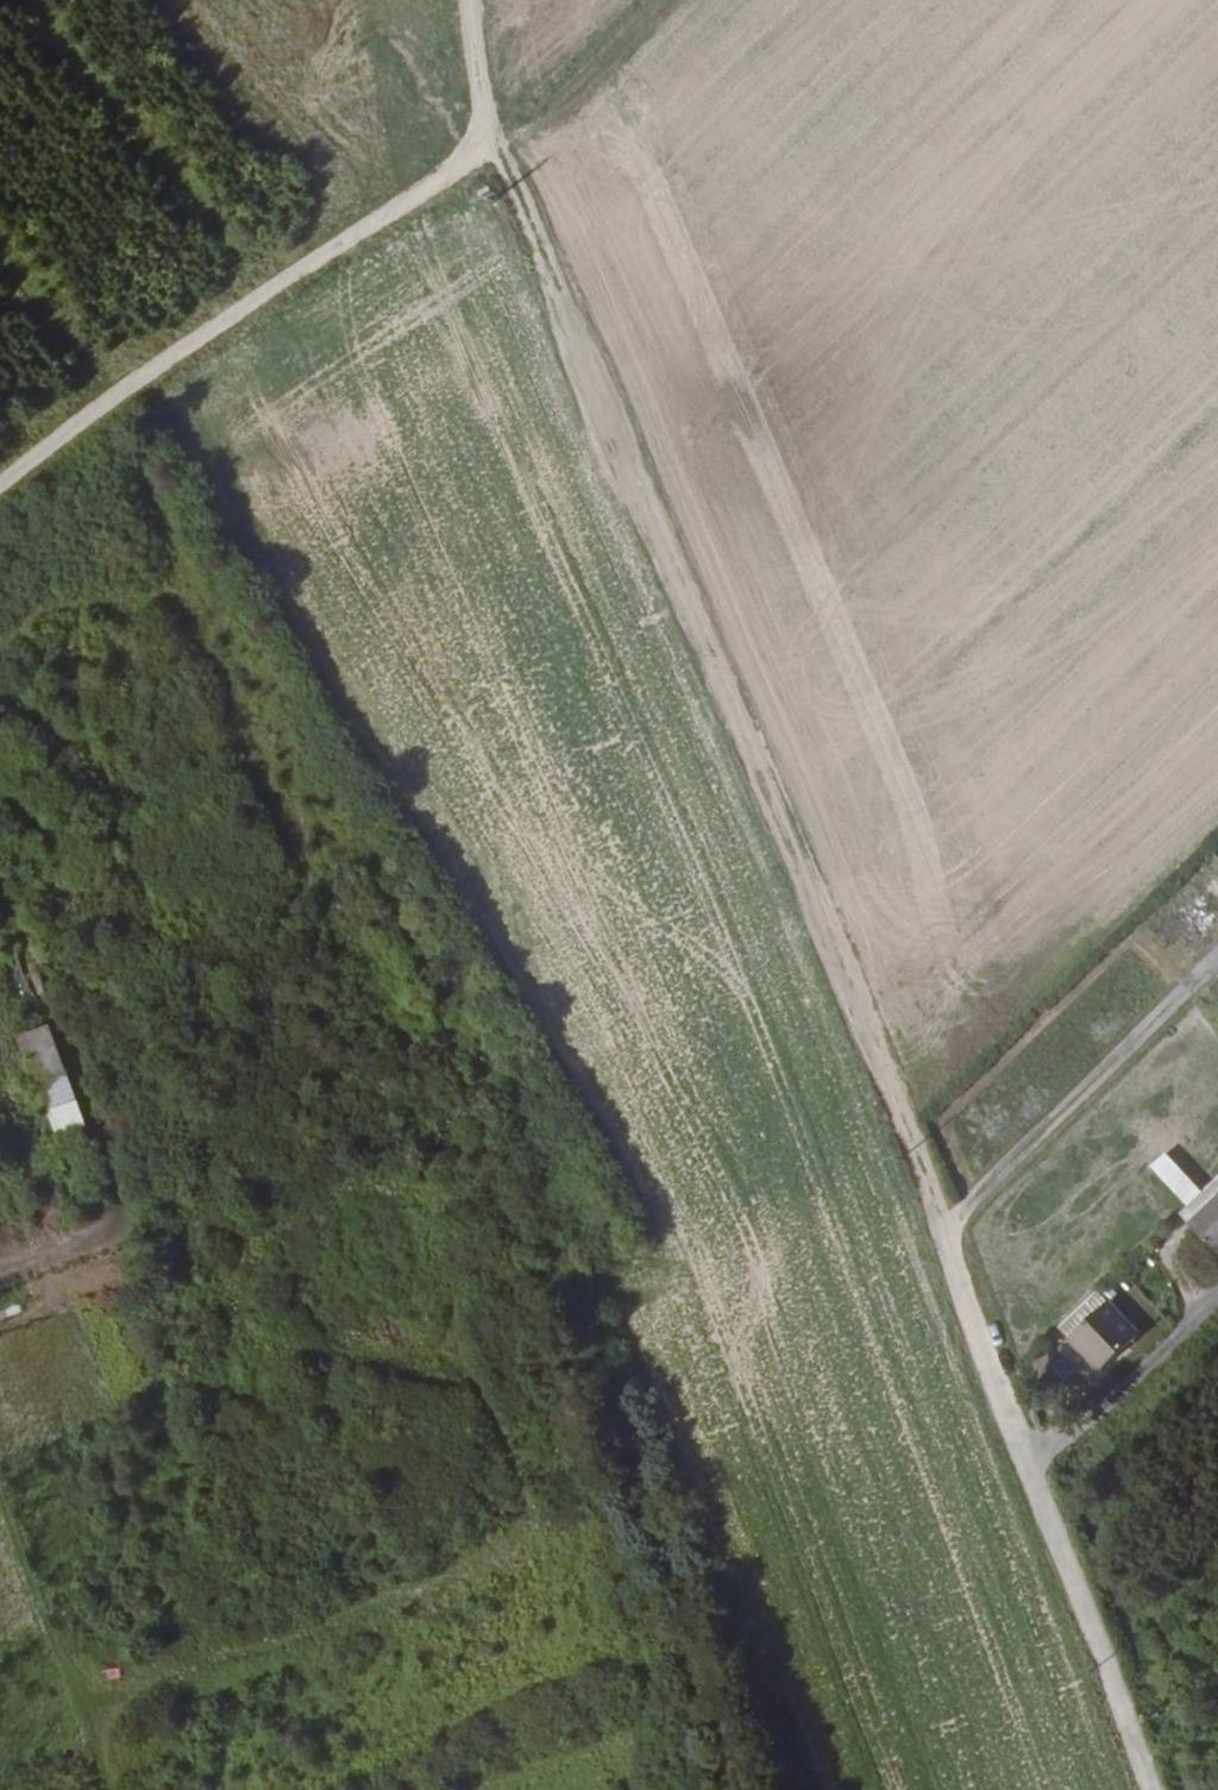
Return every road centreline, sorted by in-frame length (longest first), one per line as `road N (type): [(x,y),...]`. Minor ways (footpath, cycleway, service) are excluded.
road 1 (track): [(1156,1789),(935,1206),(512,180),(484,151)]
road 2 (unclassified): [(484,151),(119,400)]
road 3 (track): [(468,0),(484,151)]
road 4 (residential): [(119,400),(0,488)]

